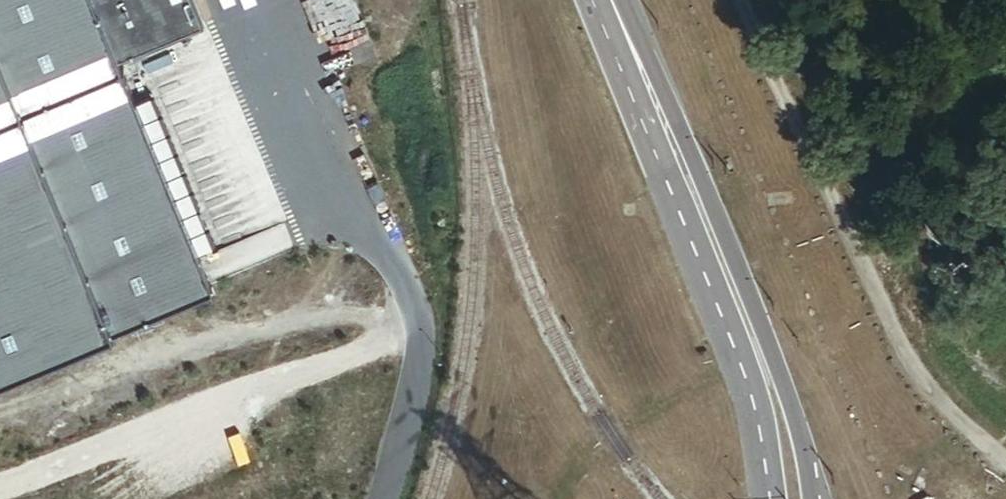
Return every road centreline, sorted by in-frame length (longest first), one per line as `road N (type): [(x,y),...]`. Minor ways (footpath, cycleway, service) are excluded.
road 1 (track): [(741,0),(926,396),(1005,465)]
road 2 (unclassified): [(816,498),(789,398),(709,197),(637,58)]
road 3 (unclassified): [(637,58),(675,188),(746,356),(776,498)]
road 4 (track): [(859,262),(897,275),(964,347),(1005,373)]

